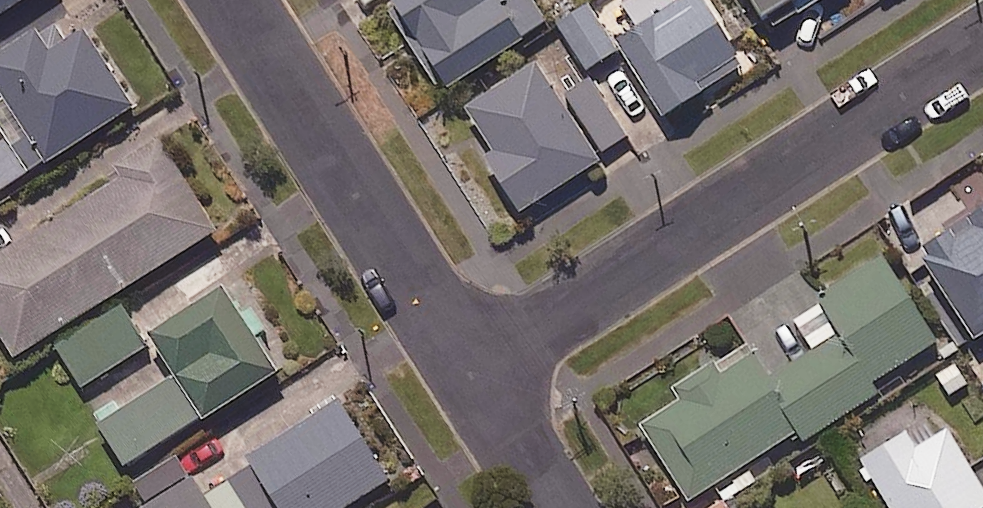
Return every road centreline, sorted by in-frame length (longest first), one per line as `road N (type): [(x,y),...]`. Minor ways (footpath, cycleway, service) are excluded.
road 1 (residential): [(470,372),(982,44)]
road 2 (residential): [(470,372),(240,0)]
road 3 (residential): [(552,507),(470,372)]

